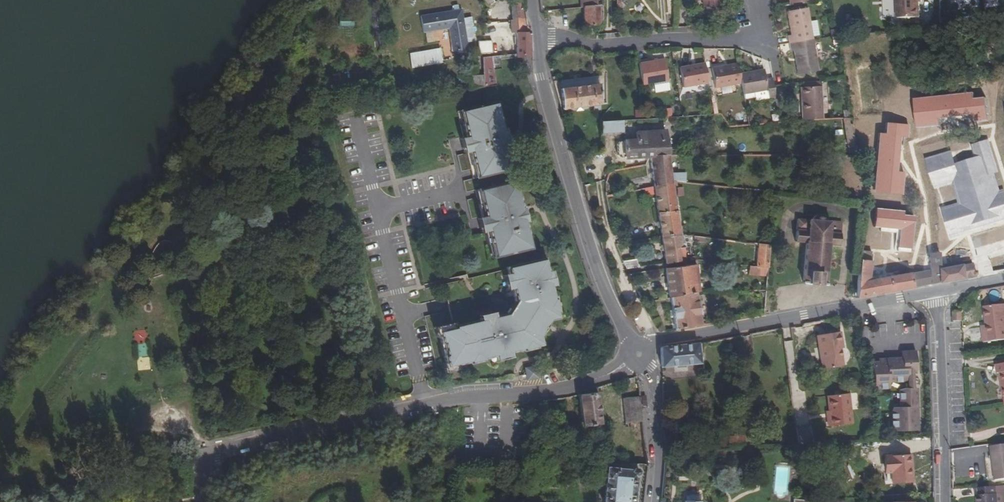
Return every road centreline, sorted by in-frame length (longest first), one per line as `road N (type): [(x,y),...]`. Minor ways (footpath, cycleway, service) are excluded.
road 1 (unclassified): [(639,354),(575,389),(455,398),(210,451)]
road 2 (tertiary): [(534,39),(601,285),(639,354)]
road 3 (residential): [(935,290),(656,342),(639,354)]
road 4 (residential): [(534,39),(595,44),(762,33)]
road 5 (residential): [(943,501),(935,290)]
road 6 (track): [(656,342),(619,270),(599,185)]
road 7 (tertiary): [(639,354),(656,393),(655,501)]

